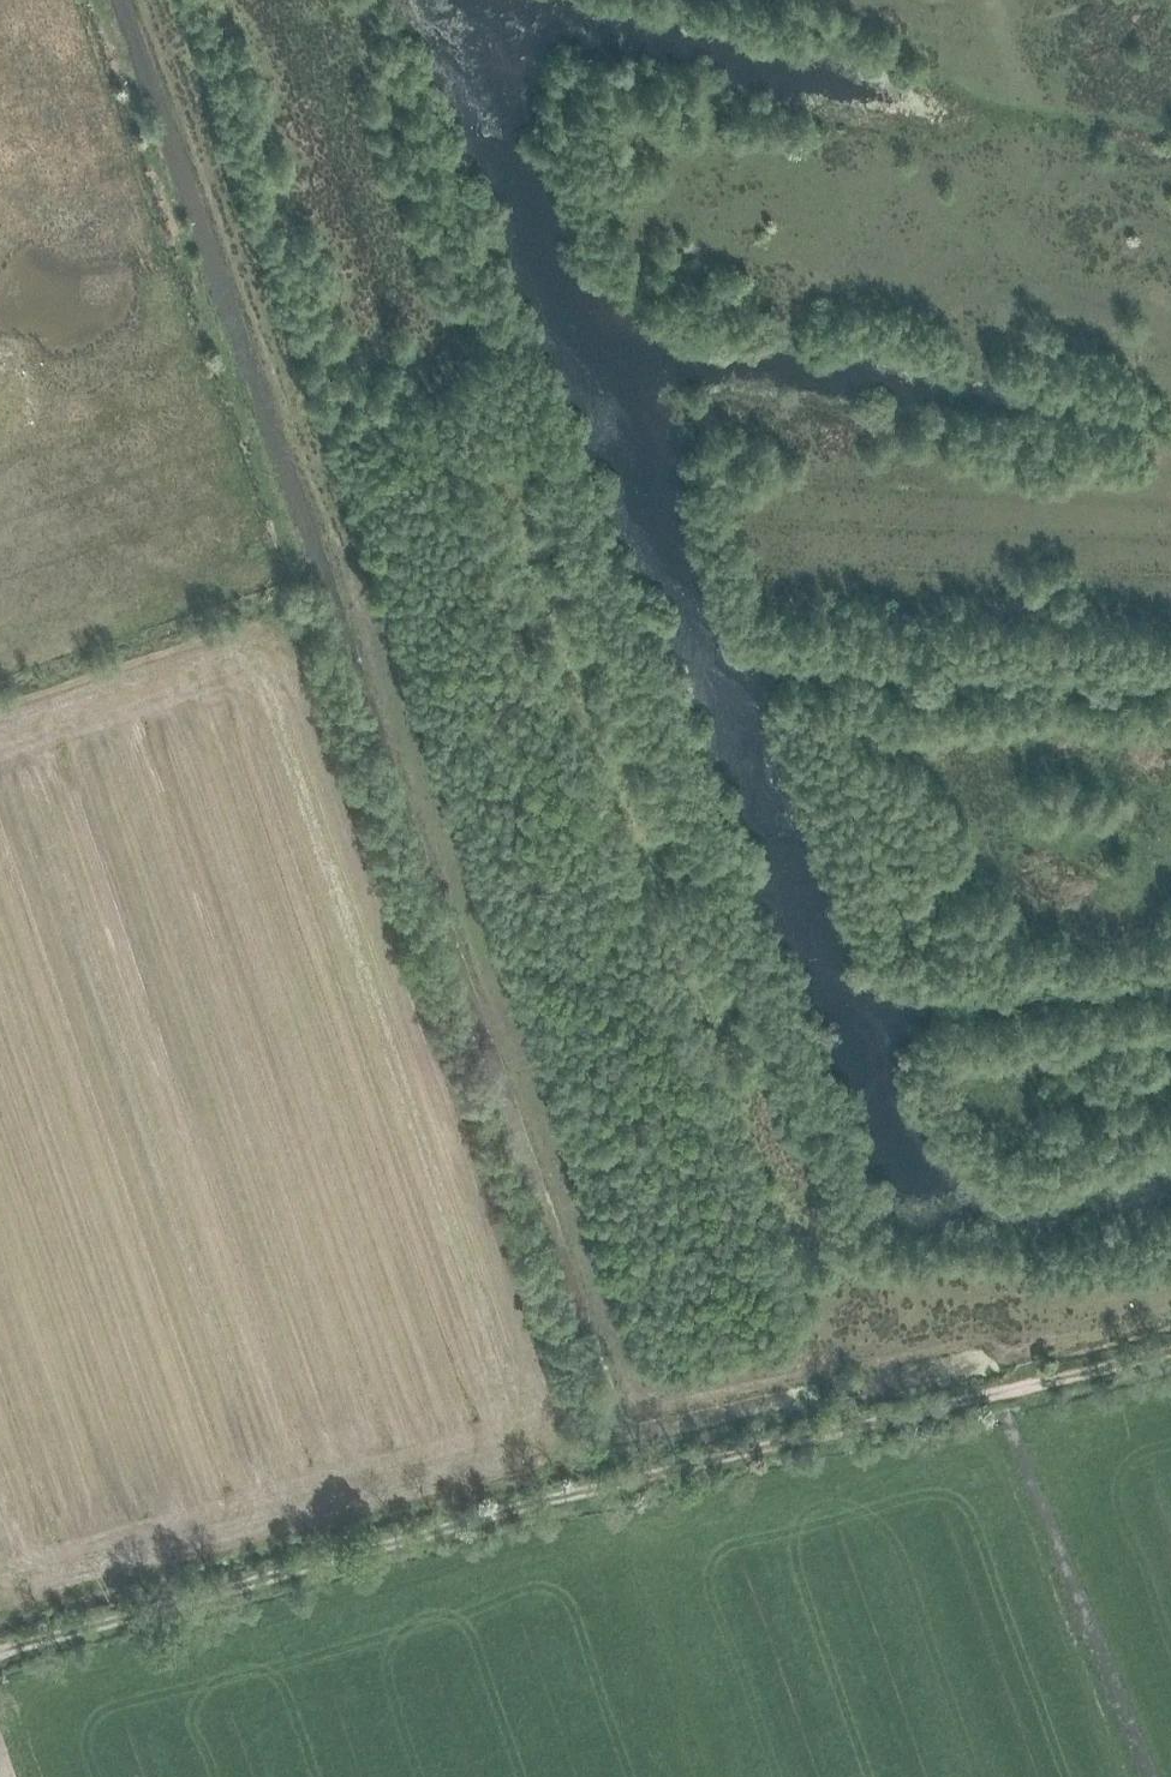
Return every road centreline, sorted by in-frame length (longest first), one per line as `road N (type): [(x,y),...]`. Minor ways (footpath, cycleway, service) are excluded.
road 1 (track): [(0,1656),(668,1473),(1170,1354)]

